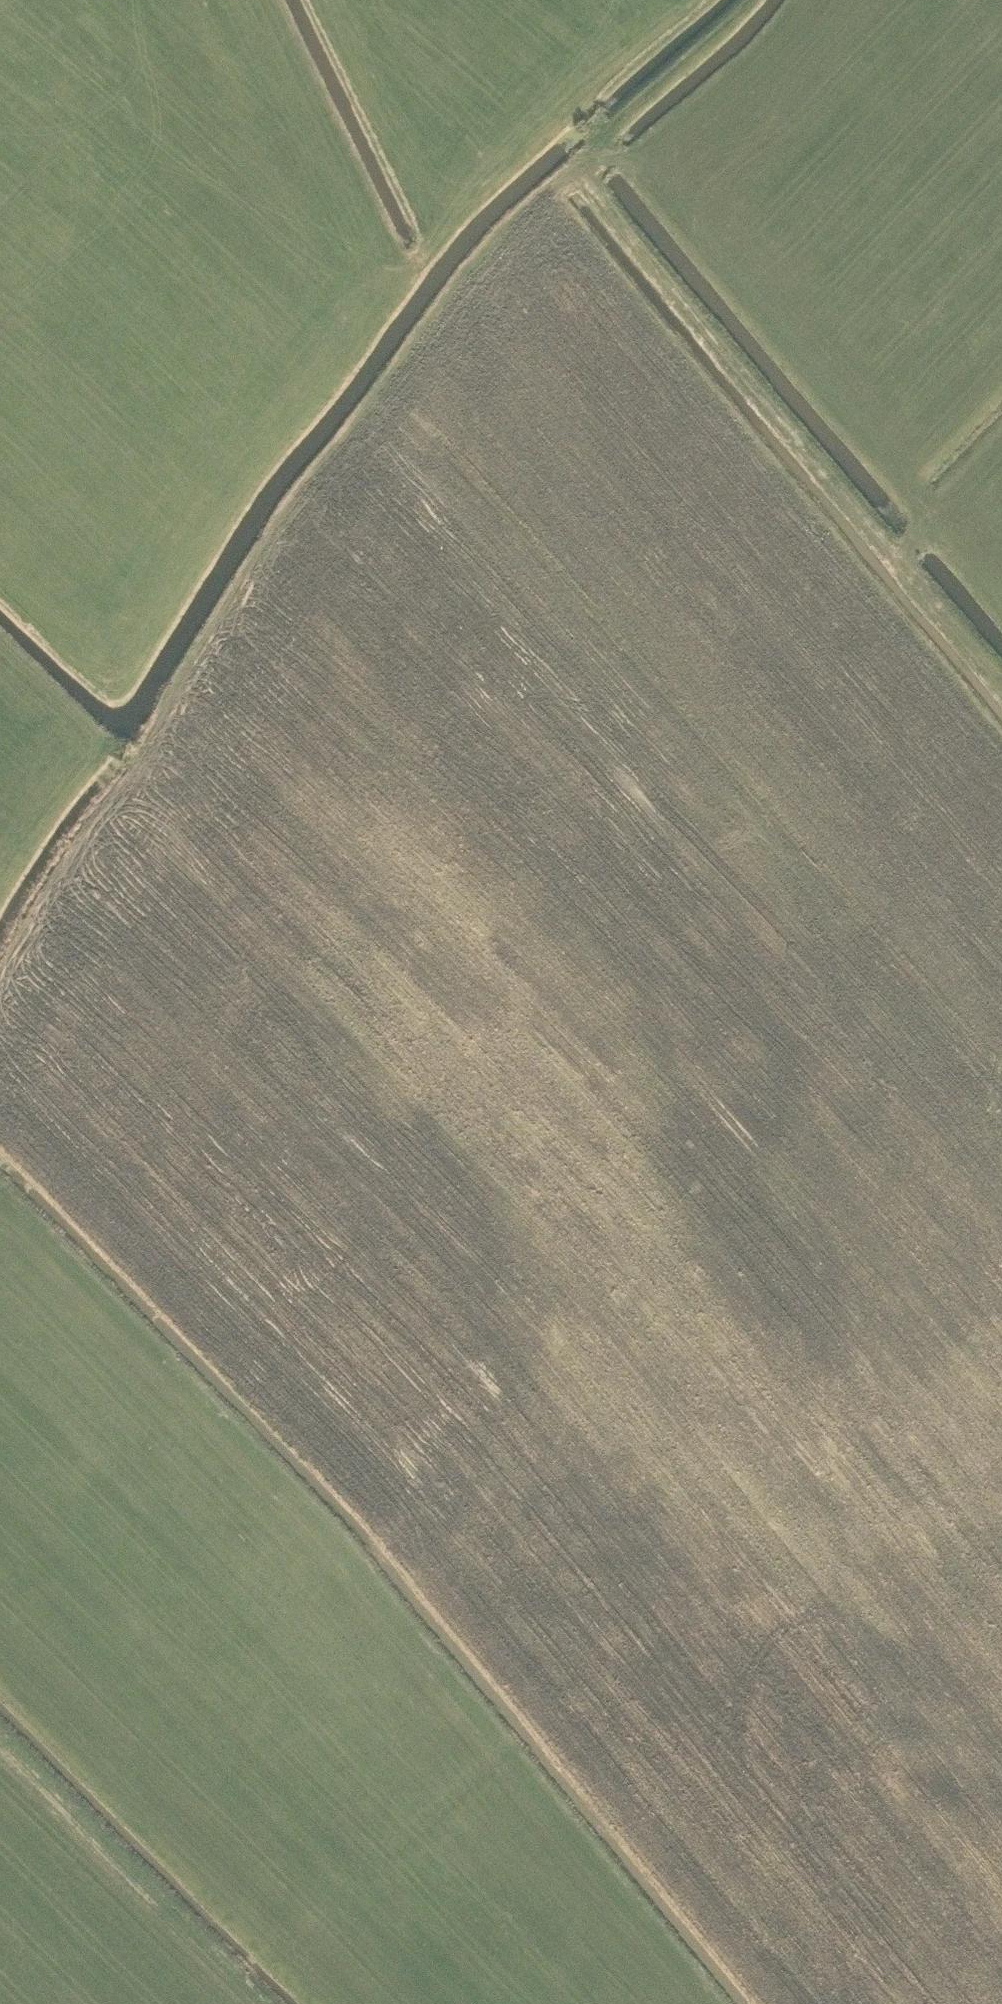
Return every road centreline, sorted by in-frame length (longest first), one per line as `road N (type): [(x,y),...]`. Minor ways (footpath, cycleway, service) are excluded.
road 1 (track): [(749,0),(619,116),(585,165),(590,182),(1001,682)]

